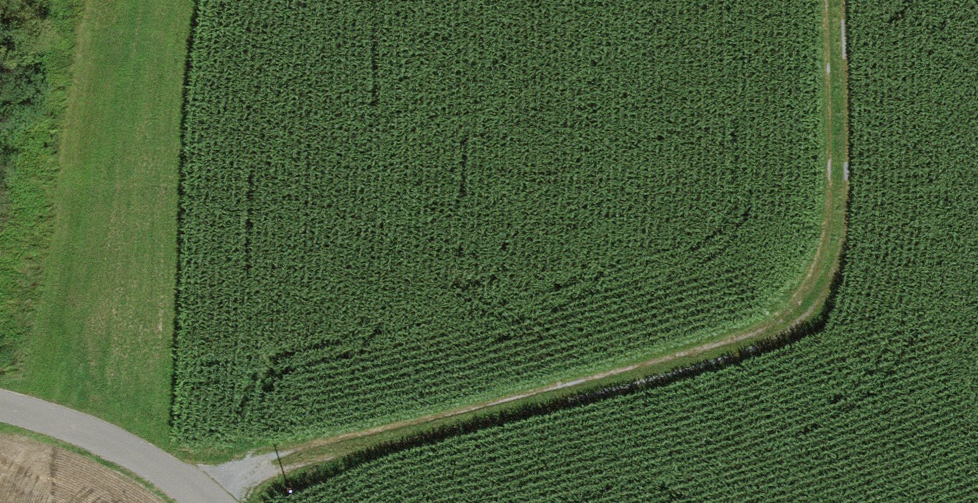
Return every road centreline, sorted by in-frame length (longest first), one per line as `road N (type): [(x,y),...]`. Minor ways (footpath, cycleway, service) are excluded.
road 1 (track): [(179,479),(760,339)]
road 2 (track): [(834,0),(824,268),(760,339)]
road 3 (residential): [(0,393),(106,431),(202,502)]

